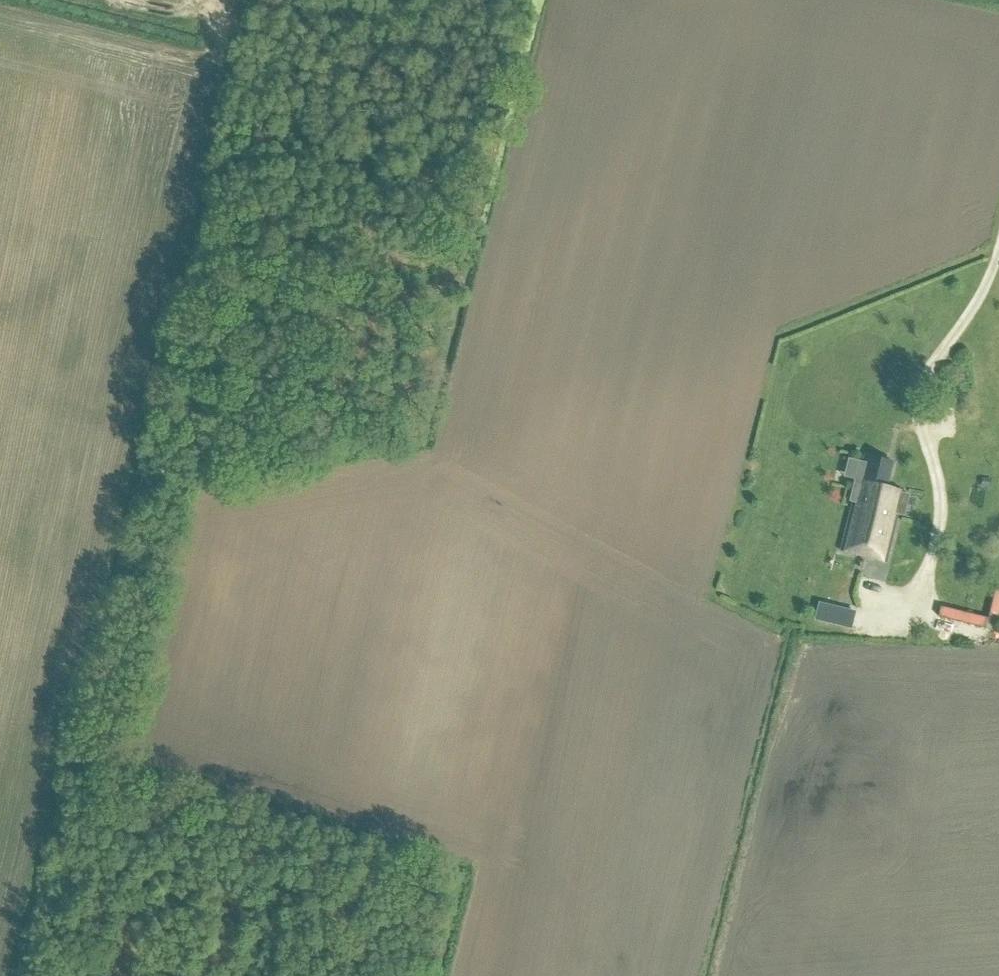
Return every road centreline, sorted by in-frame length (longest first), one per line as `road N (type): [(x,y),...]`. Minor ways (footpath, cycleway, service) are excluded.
road 1 (track): [(998,253),(925,383),(921,428),(940,518),(924,574),(893,628)]

